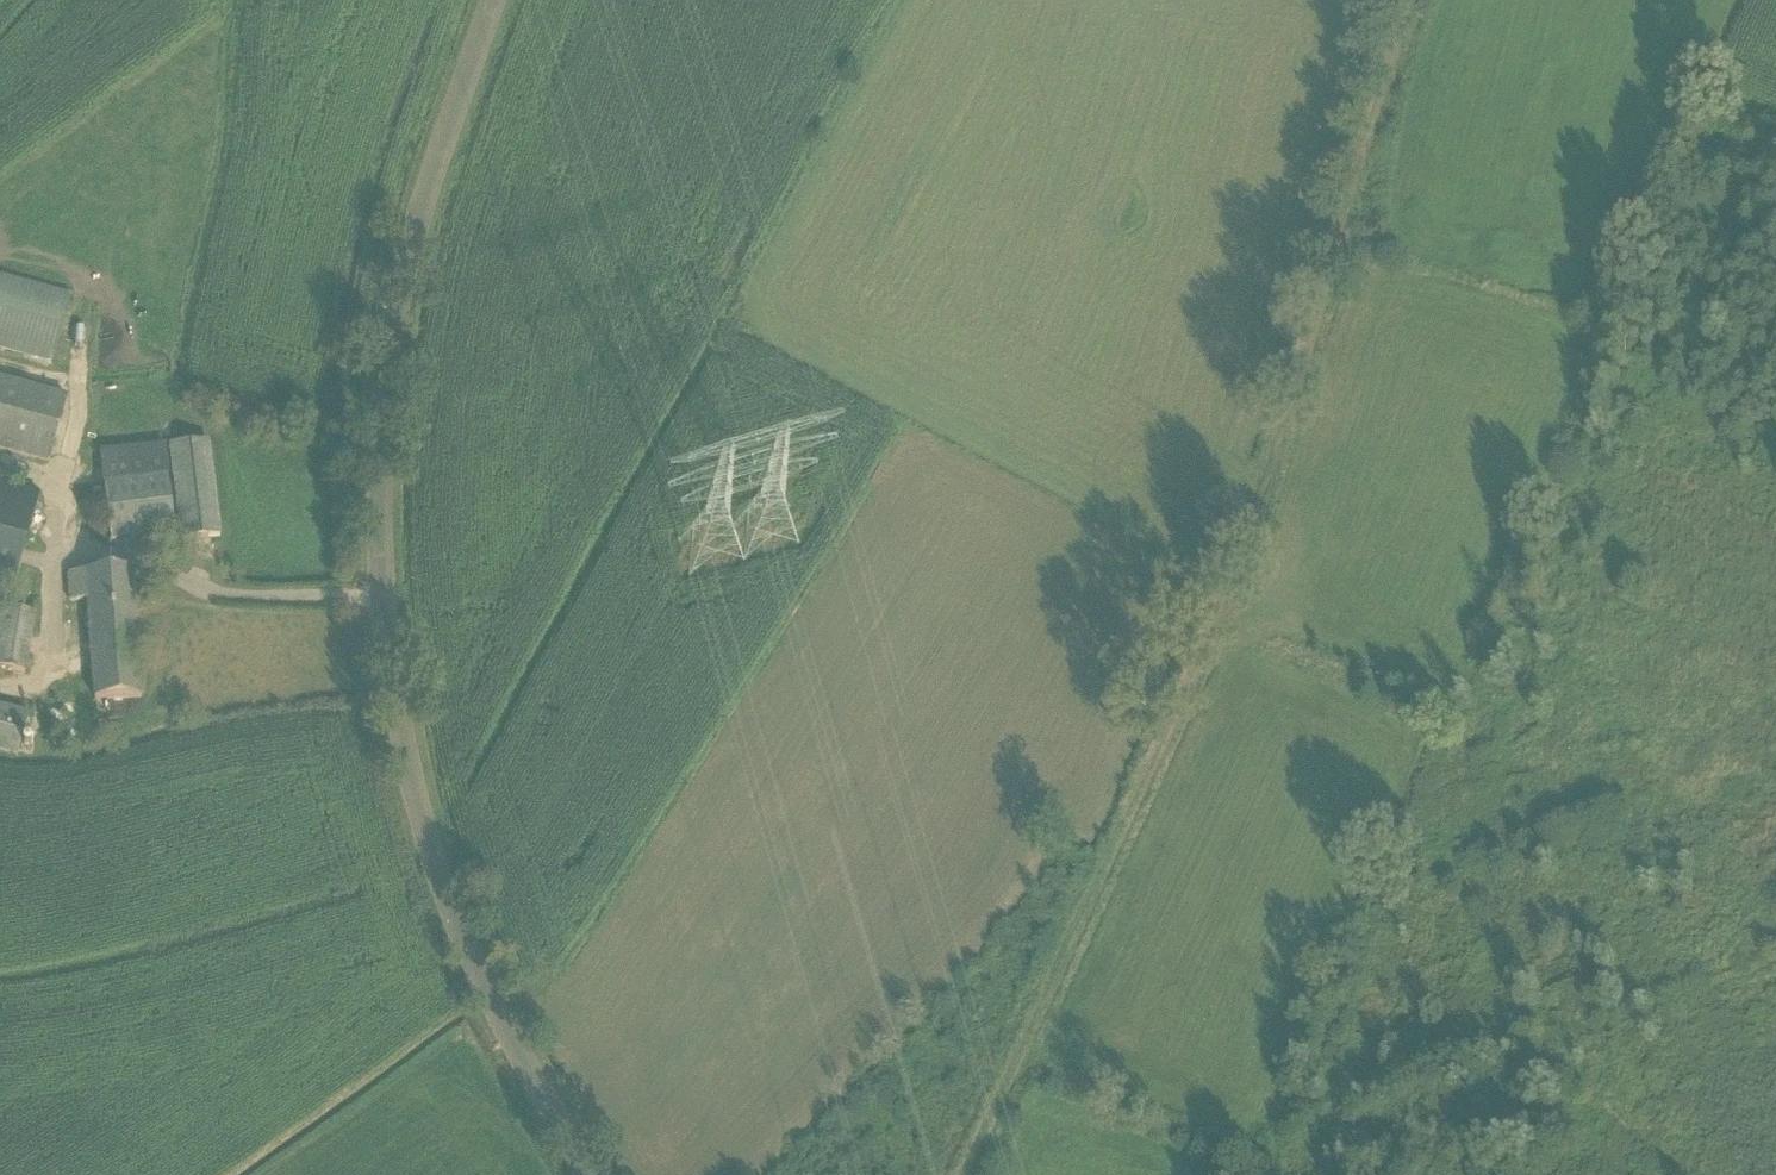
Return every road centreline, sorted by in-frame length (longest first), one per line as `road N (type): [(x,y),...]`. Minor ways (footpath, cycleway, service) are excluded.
road 1 (tertiary): [(494,0),(385,330),(378,595),(391,701),(443,890),(586,1174)]
road 2 (track): [(1406,0),(1234,581),(1230,633)]
road 3 (track): [(1230,633),(1204,653),(1129,795),(970,1174)]
road 4 (track): [(0,691),(22,697),(49,655),(59,550),(90,545),(133,555),(217,596),(378,595)]
road 5 (track): [(1297,1174),(1381,1132),(1581,1053)]
road 6 (track): [(1230,633),(1451,724),(1477,786)]
road 7 (track): [(1016,1060),(1290,1174)]

